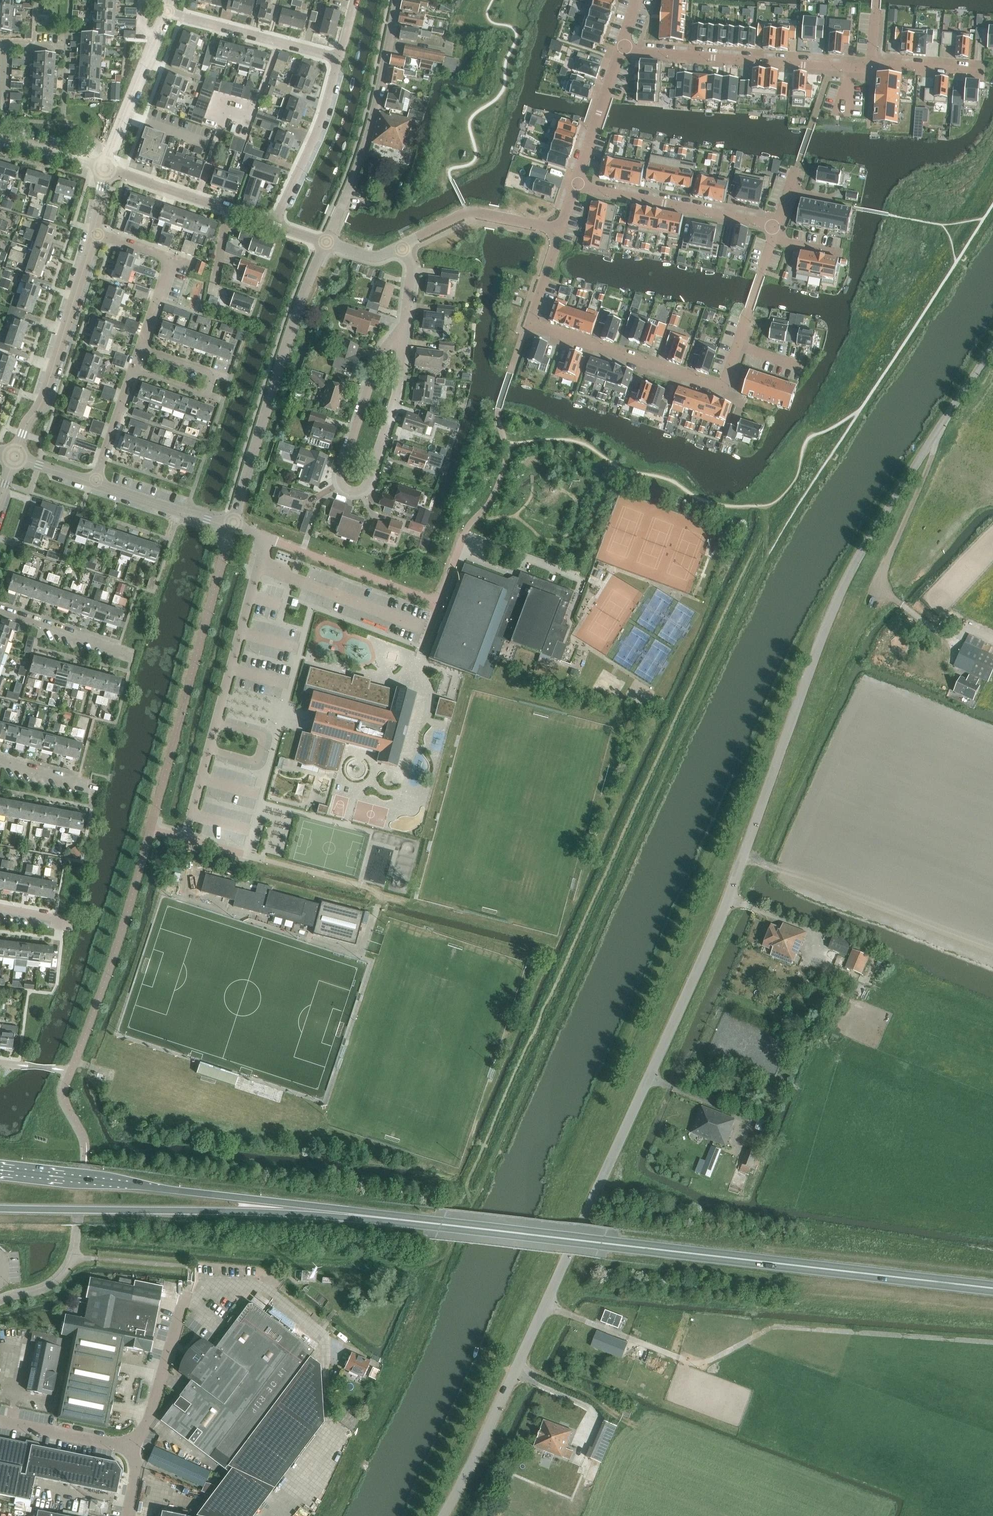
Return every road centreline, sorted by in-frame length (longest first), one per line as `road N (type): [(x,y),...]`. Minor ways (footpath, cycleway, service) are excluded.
road 1 (unclassified): [(443,1515),(716,934),(845,582),(992,344)]
road 2 (trunk): [(992,1289),(297,1209)]
road 3 (residential): [(406,316),(382,348),(341,476),(352,491),(367,483),(401,379)]
road 4 (residential): [(95,481),(172,259),(95,234)]
road 5 (trunk): [(297,1209),(0,1170)]
road 6 (residential): [(232,525),(327,242)]
road 7 (trunk): [(0,1208),(297,1209)]
road 8 (residential): [(529,322),(724,387),(749,308)]
road 9 (residential): [(266,538),(191,815)]
road 10 (residential): [(327,242),(367,144),(397,0)]
road 11 (residential): [(621,47),(872,64)]
road 12 (residential): [(15,456),(44,396),(95,234)]
road 13 (residential): [(574,182),(776,226)]
road 14 (residential): [(274,223),(324,113),(337,57)]
road 15 (residential): [(337,57),(166,12)]
road 16 (residential): [(274,223),(106,168)]
road 17 (unclassified): [(131,1447),(147,1424),(189,1288)]
road 18 (residential): [(106,168),(166,12)]
road 19 (residential): [(559,230),(468,213),(402,246)]
road 20 (residential): [(0,131),(5,43),(68,45)]
road 21 (residential): [(232,525),(95,481)]
road 22 (residential): [(574,182),(621,47)]
road 23 (residential): [(132,656),(0,609)]
road 24 (unclassified): [(131,1447),(0,1421)]

